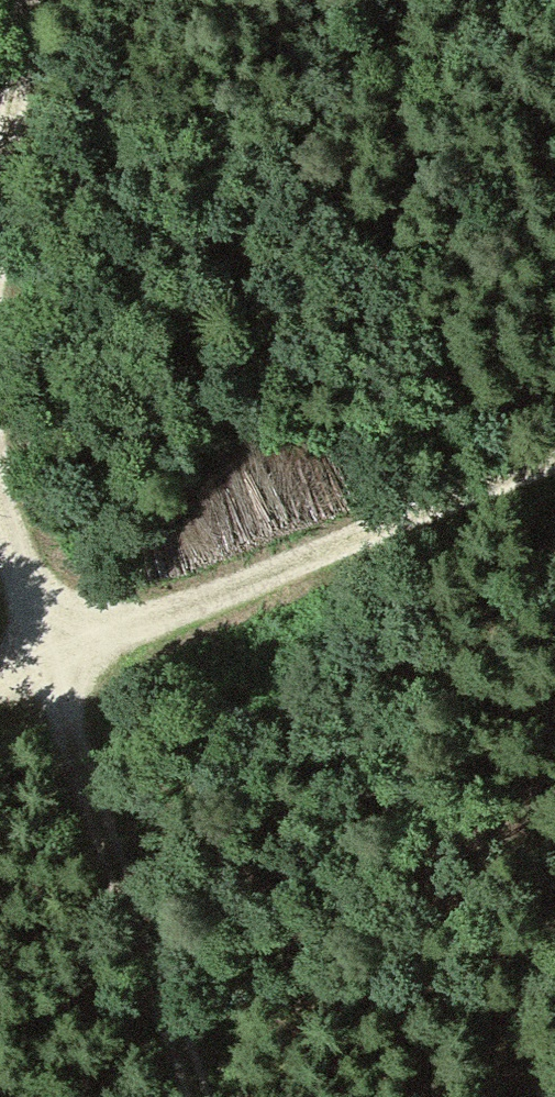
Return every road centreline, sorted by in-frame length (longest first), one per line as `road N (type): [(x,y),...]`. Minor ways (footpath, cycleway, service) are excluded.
road 1 (track): [(200,1096),(40,663),(0,508)]
road 2 (track): [(0,679),(554,457)]
road 3 (track): [(0,190),(29,0)]

